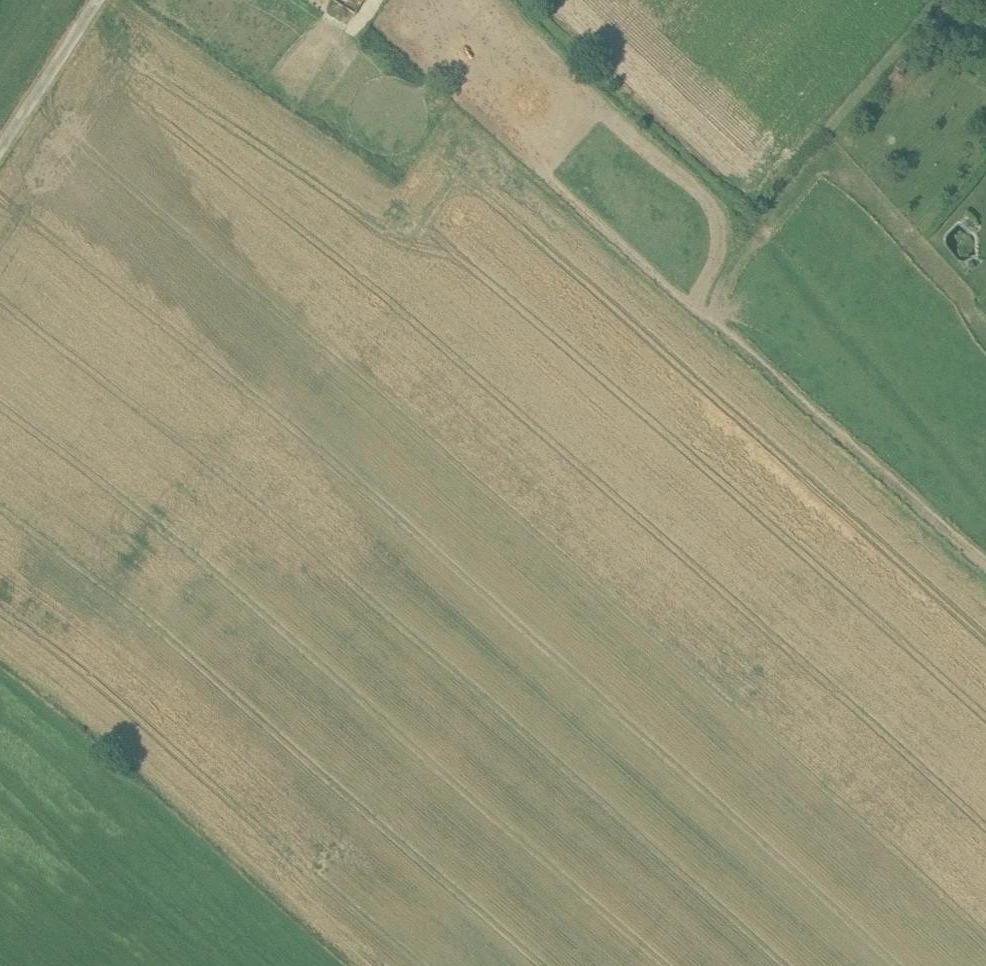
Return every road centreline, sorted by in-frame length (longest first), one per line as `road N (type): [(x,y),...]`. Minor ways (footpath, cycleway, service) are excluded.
road 1 (unclassified): [(94,0),(0,145)]

